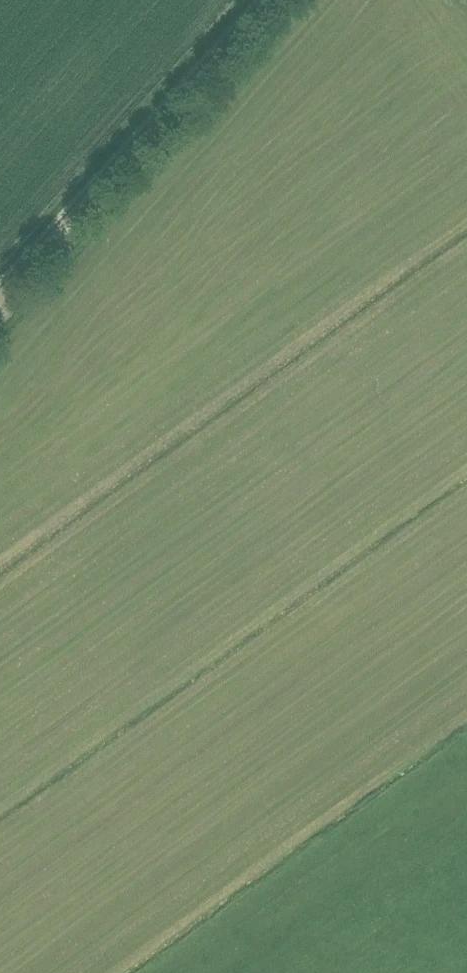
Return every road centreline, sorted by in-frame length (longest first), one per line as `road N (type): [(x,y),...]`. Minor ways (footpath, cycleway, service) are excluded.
road 1 (track): [(0,322),(287,0)]

